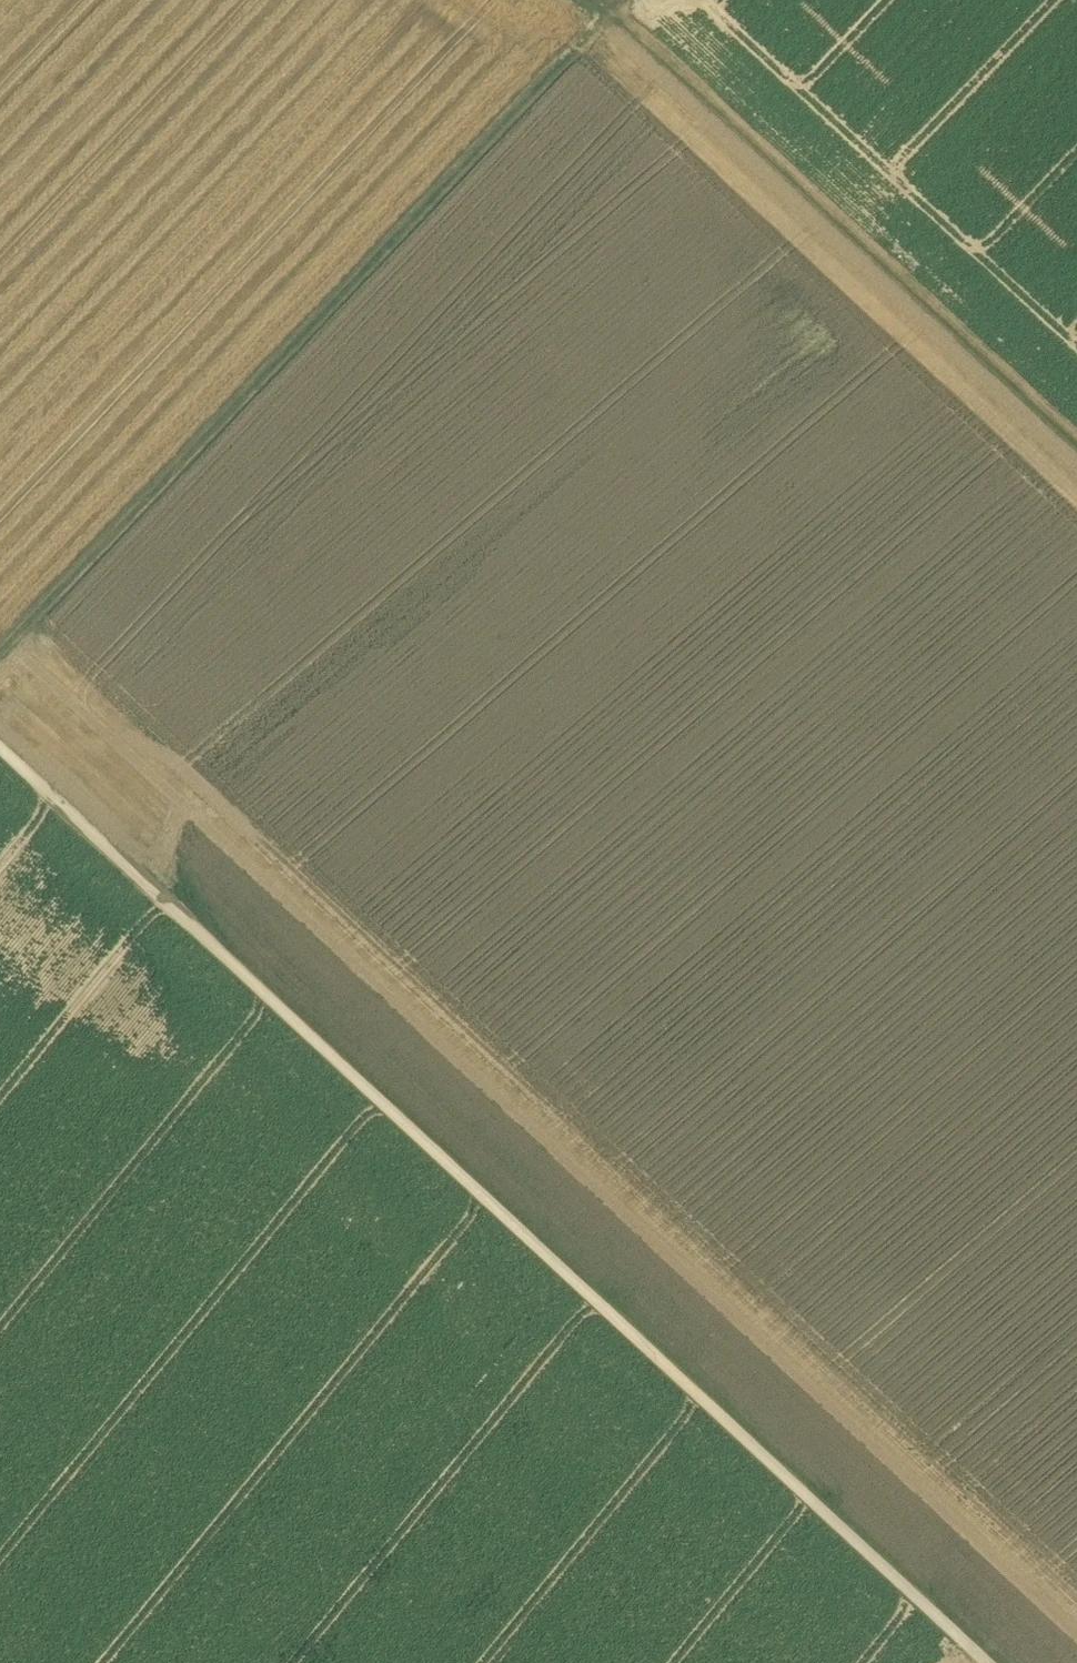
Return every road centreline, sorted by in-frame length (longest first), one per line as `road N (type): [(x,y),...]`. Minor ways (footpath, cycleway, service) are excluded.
road 1 (track): [(985,1662),(0,747)]
road 2 (track): [(0,653),(622,0)]
road 3 (track): [(591,0),(1076,449)]

